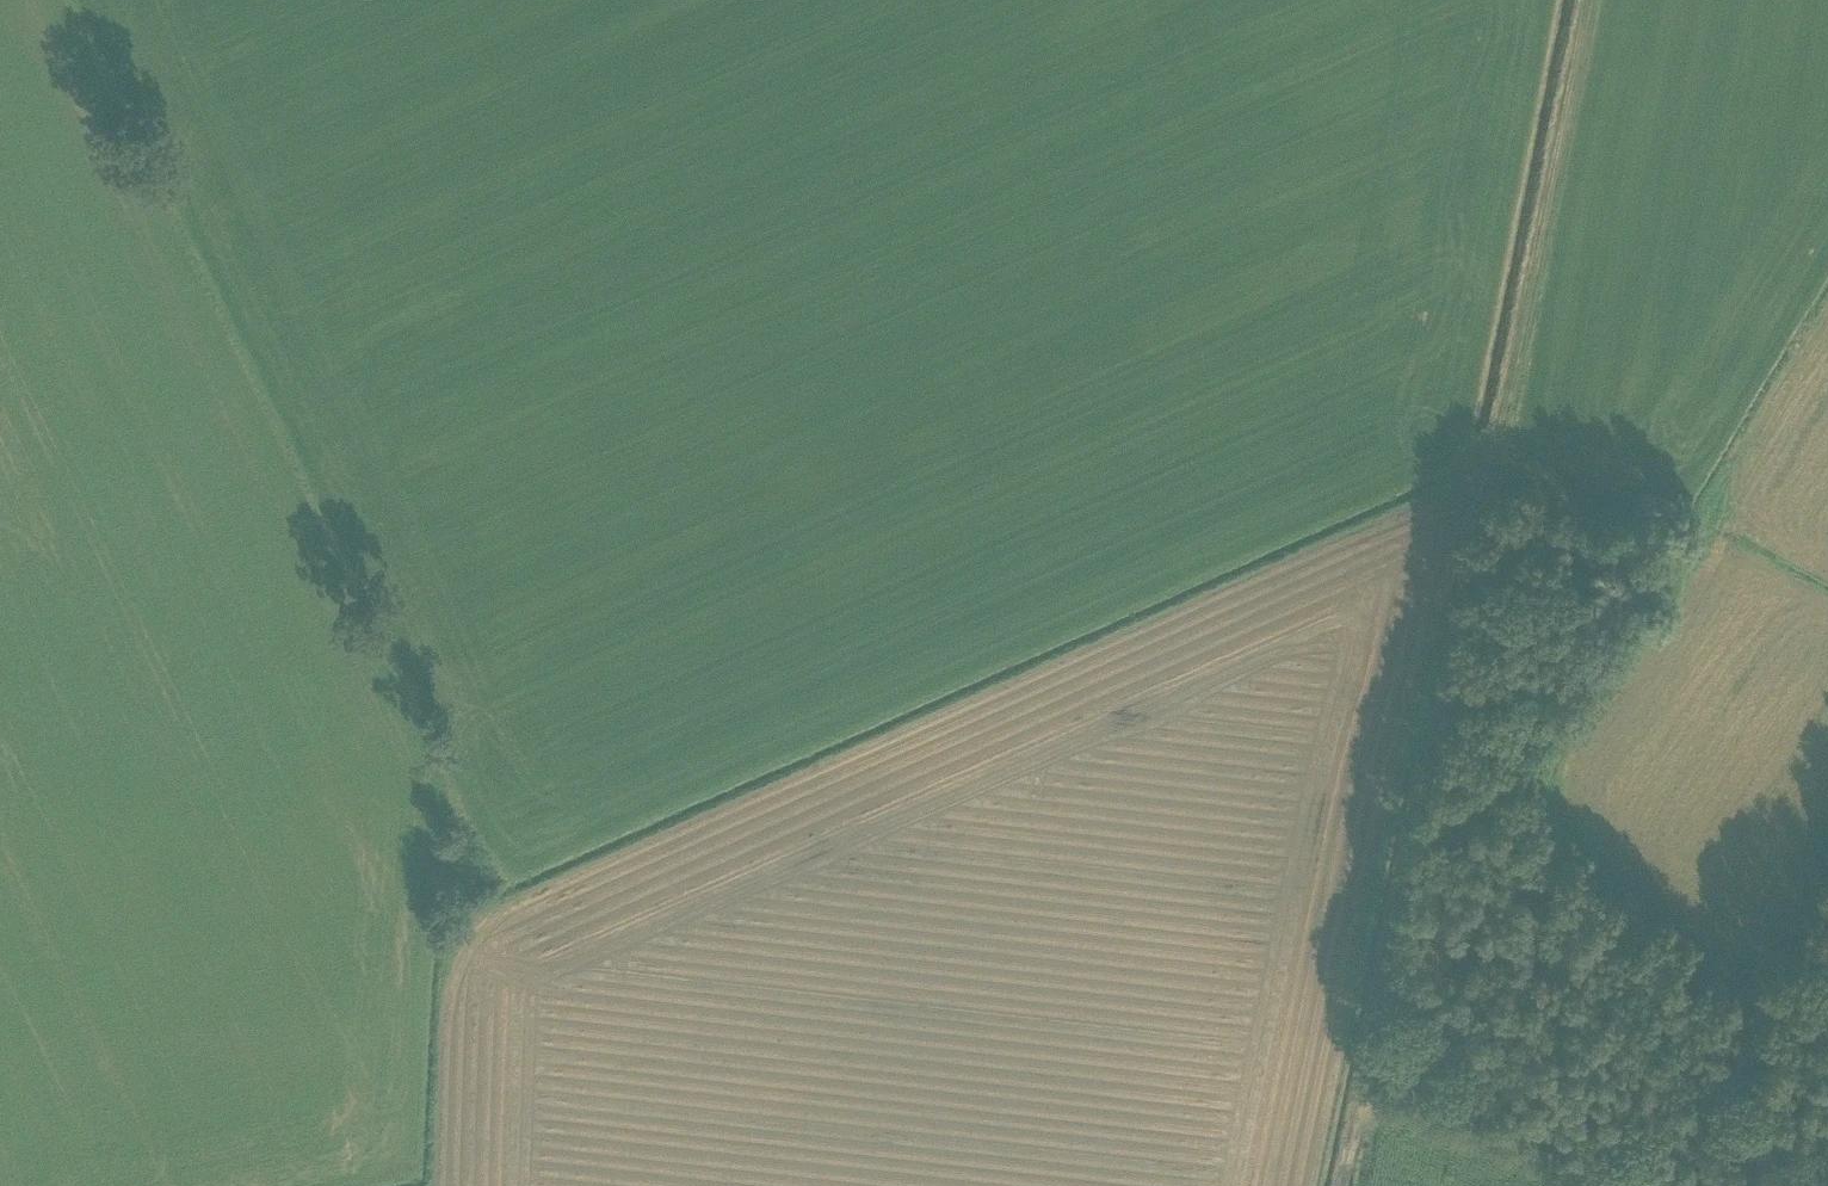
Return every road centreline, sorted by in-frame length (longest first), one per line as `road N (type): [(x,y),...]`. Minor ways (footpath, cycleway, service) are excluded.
road 1 (track): [(1587,0),(1342,1185)]

